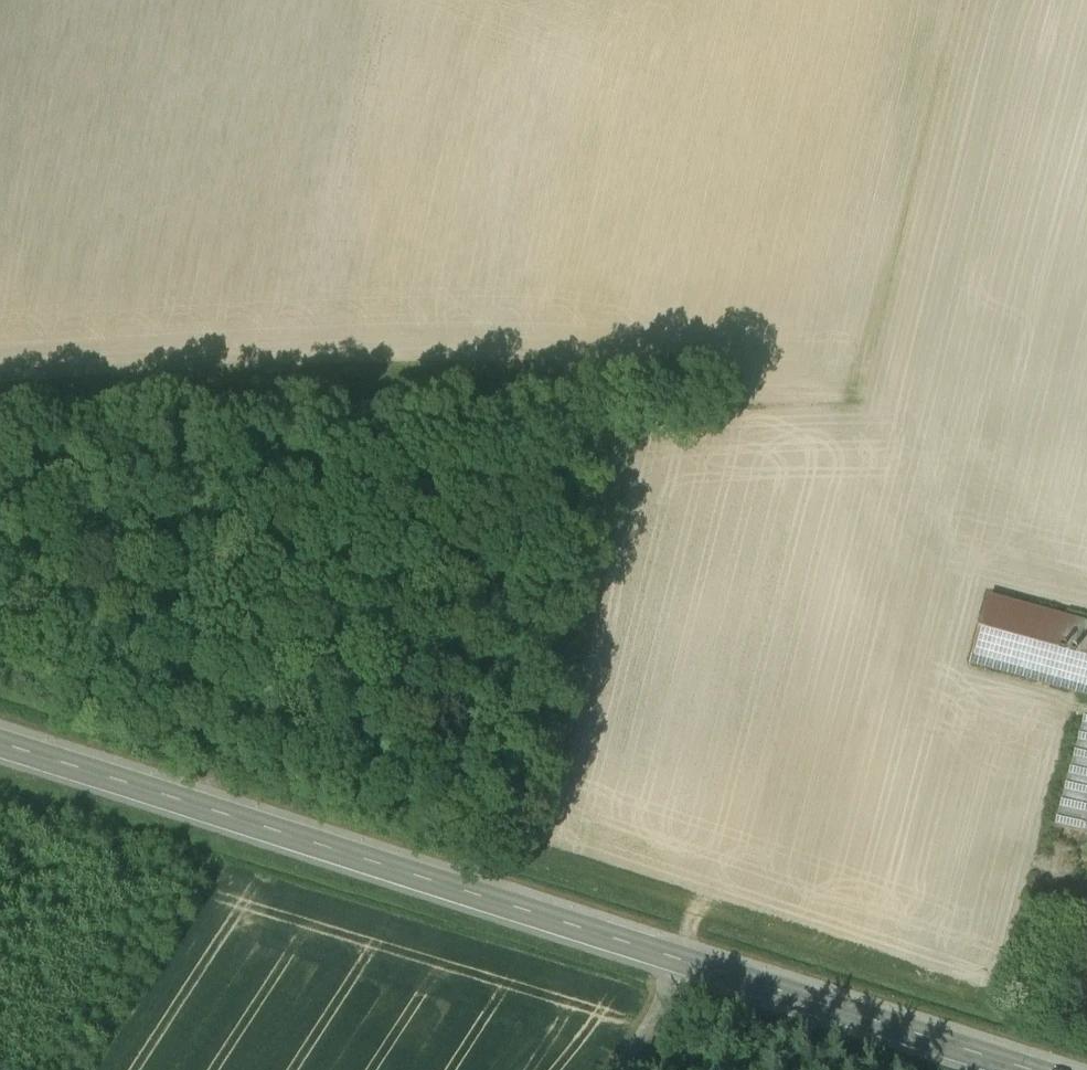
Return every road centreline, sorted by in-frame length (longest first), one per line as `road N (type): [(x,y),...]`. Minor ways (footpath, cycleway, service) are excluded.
road 1 (secondary): [(0,745),(1028,1069)]

